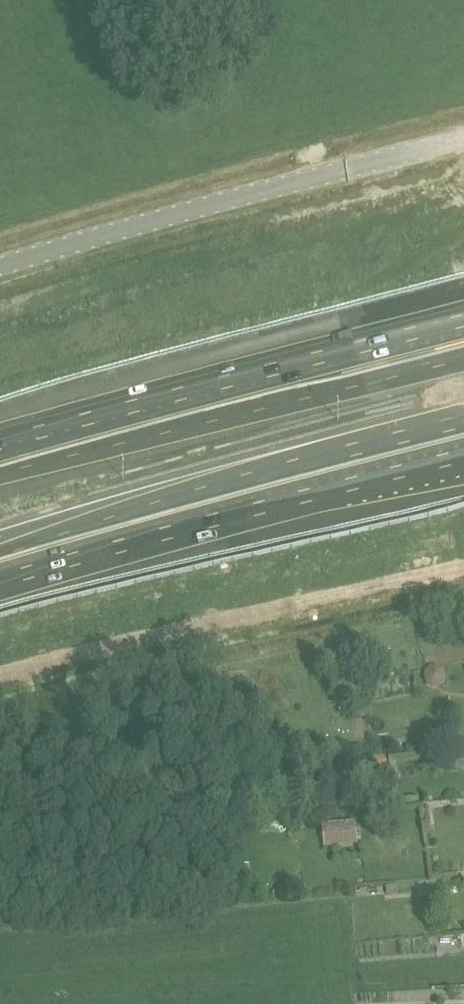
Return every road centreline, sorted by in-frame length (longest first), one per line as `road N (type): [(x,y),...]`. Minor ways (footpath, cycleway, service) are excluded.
road 1 (unclassified): [(0,268),(463,141)]
road 2 (motorway): [(0,560),(463,434)]
road 3 (motorway): [(463,344),(0,468)]

